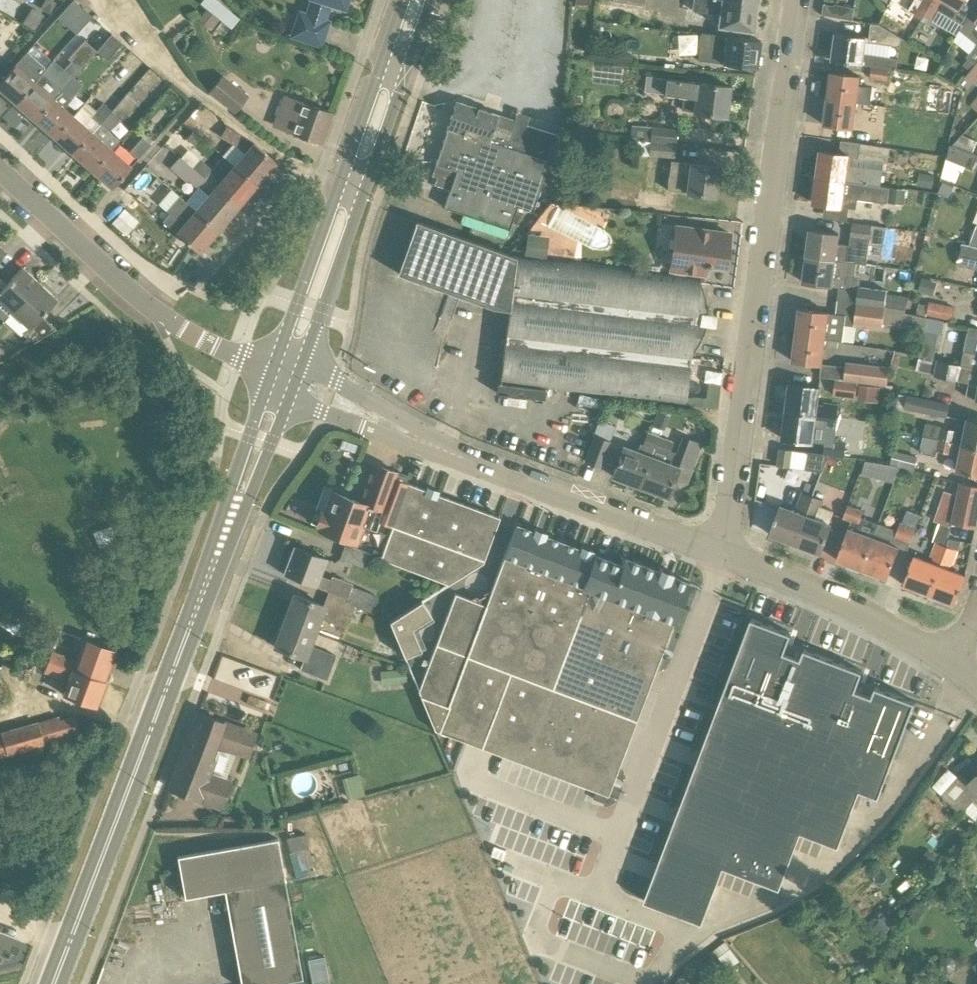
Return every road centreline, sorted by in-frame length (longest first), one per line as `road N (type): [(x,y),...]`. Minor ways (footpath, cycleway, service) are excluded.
road 1 (primary): [(53,983),(284,380)]
road 2 (residential): [(723,556),(796,0)]
road 3 (residential): [(723,556),(481,469),(284,380)]
road 4 (primary): [(284,380),(416,0)]
road 5 (residential): [(284,380),(165,318),(0,171)]
road 6 (residential): [(947,660),(857,608),(723,556)]

